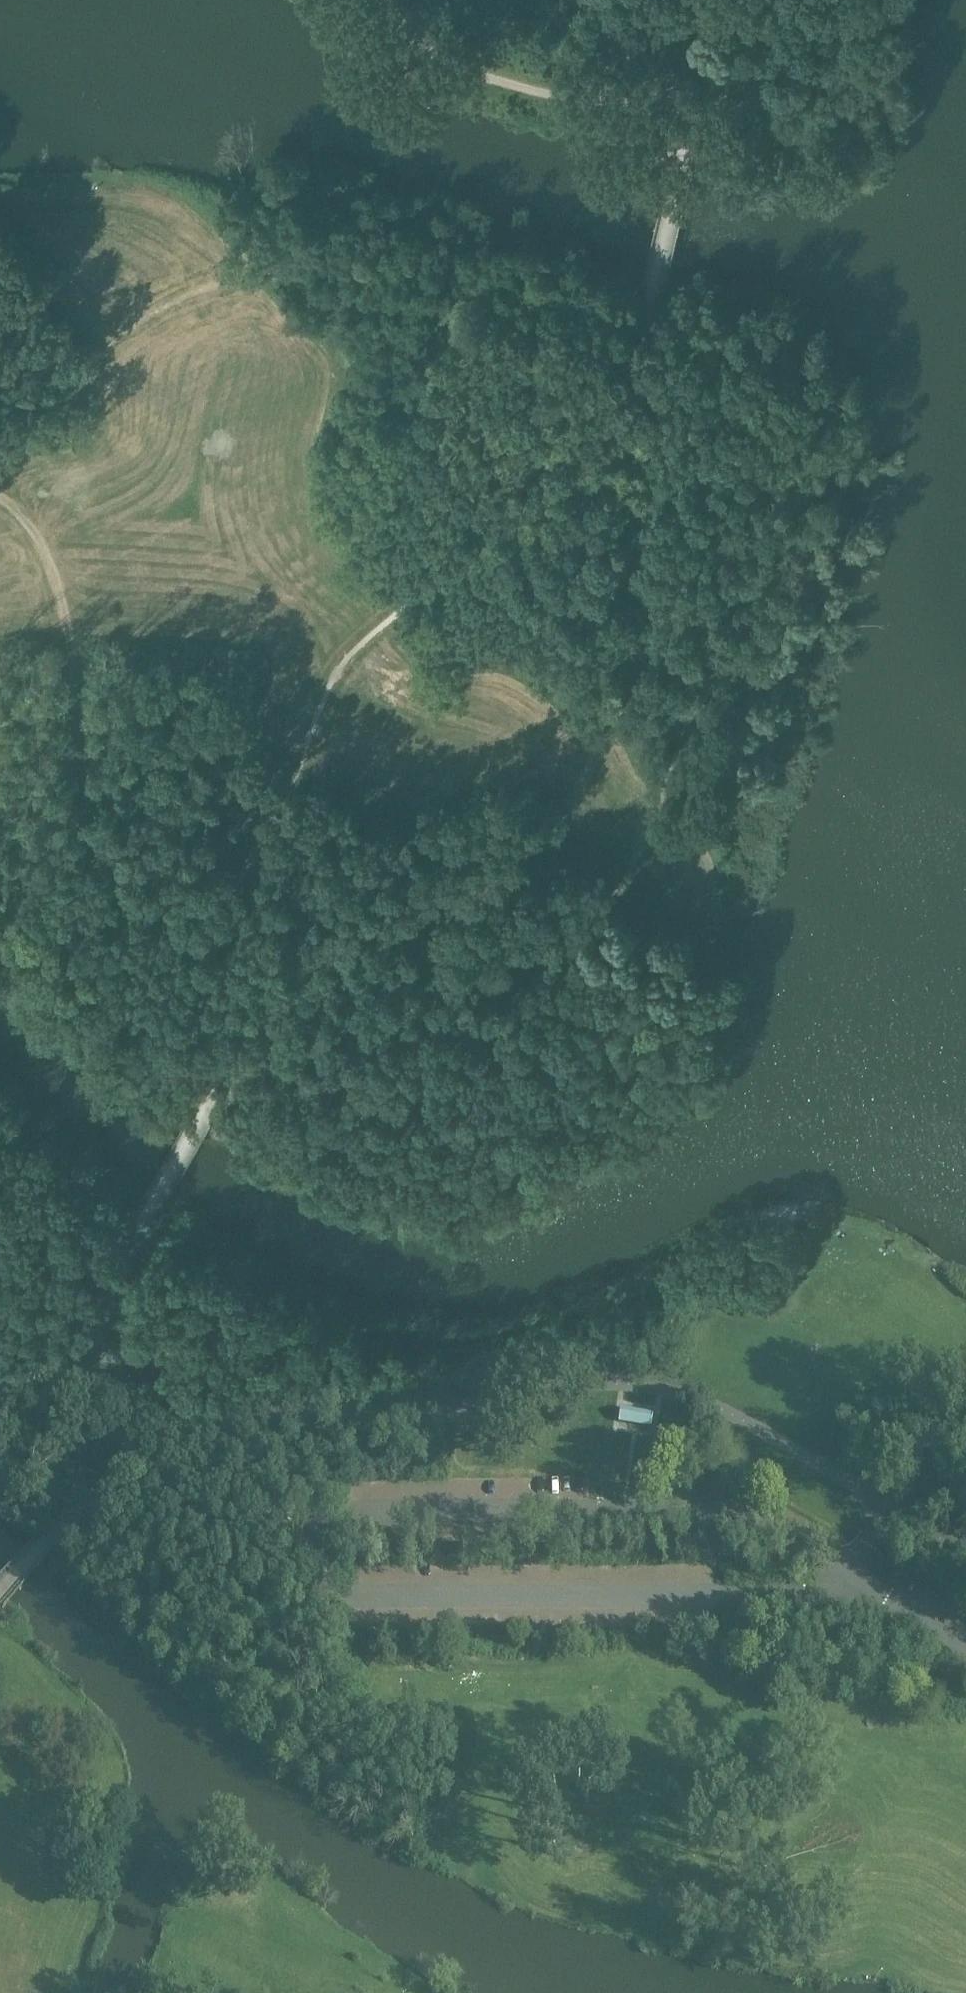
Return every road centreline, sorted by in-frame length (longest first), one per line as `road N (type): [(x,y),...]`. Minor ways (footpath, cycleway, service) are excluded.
road 1 (unclassified): [(965,1651),(812,1552),(739,1515),(699,1507),(300,1519),(118,1485),(83,1505),(0,1592)]

